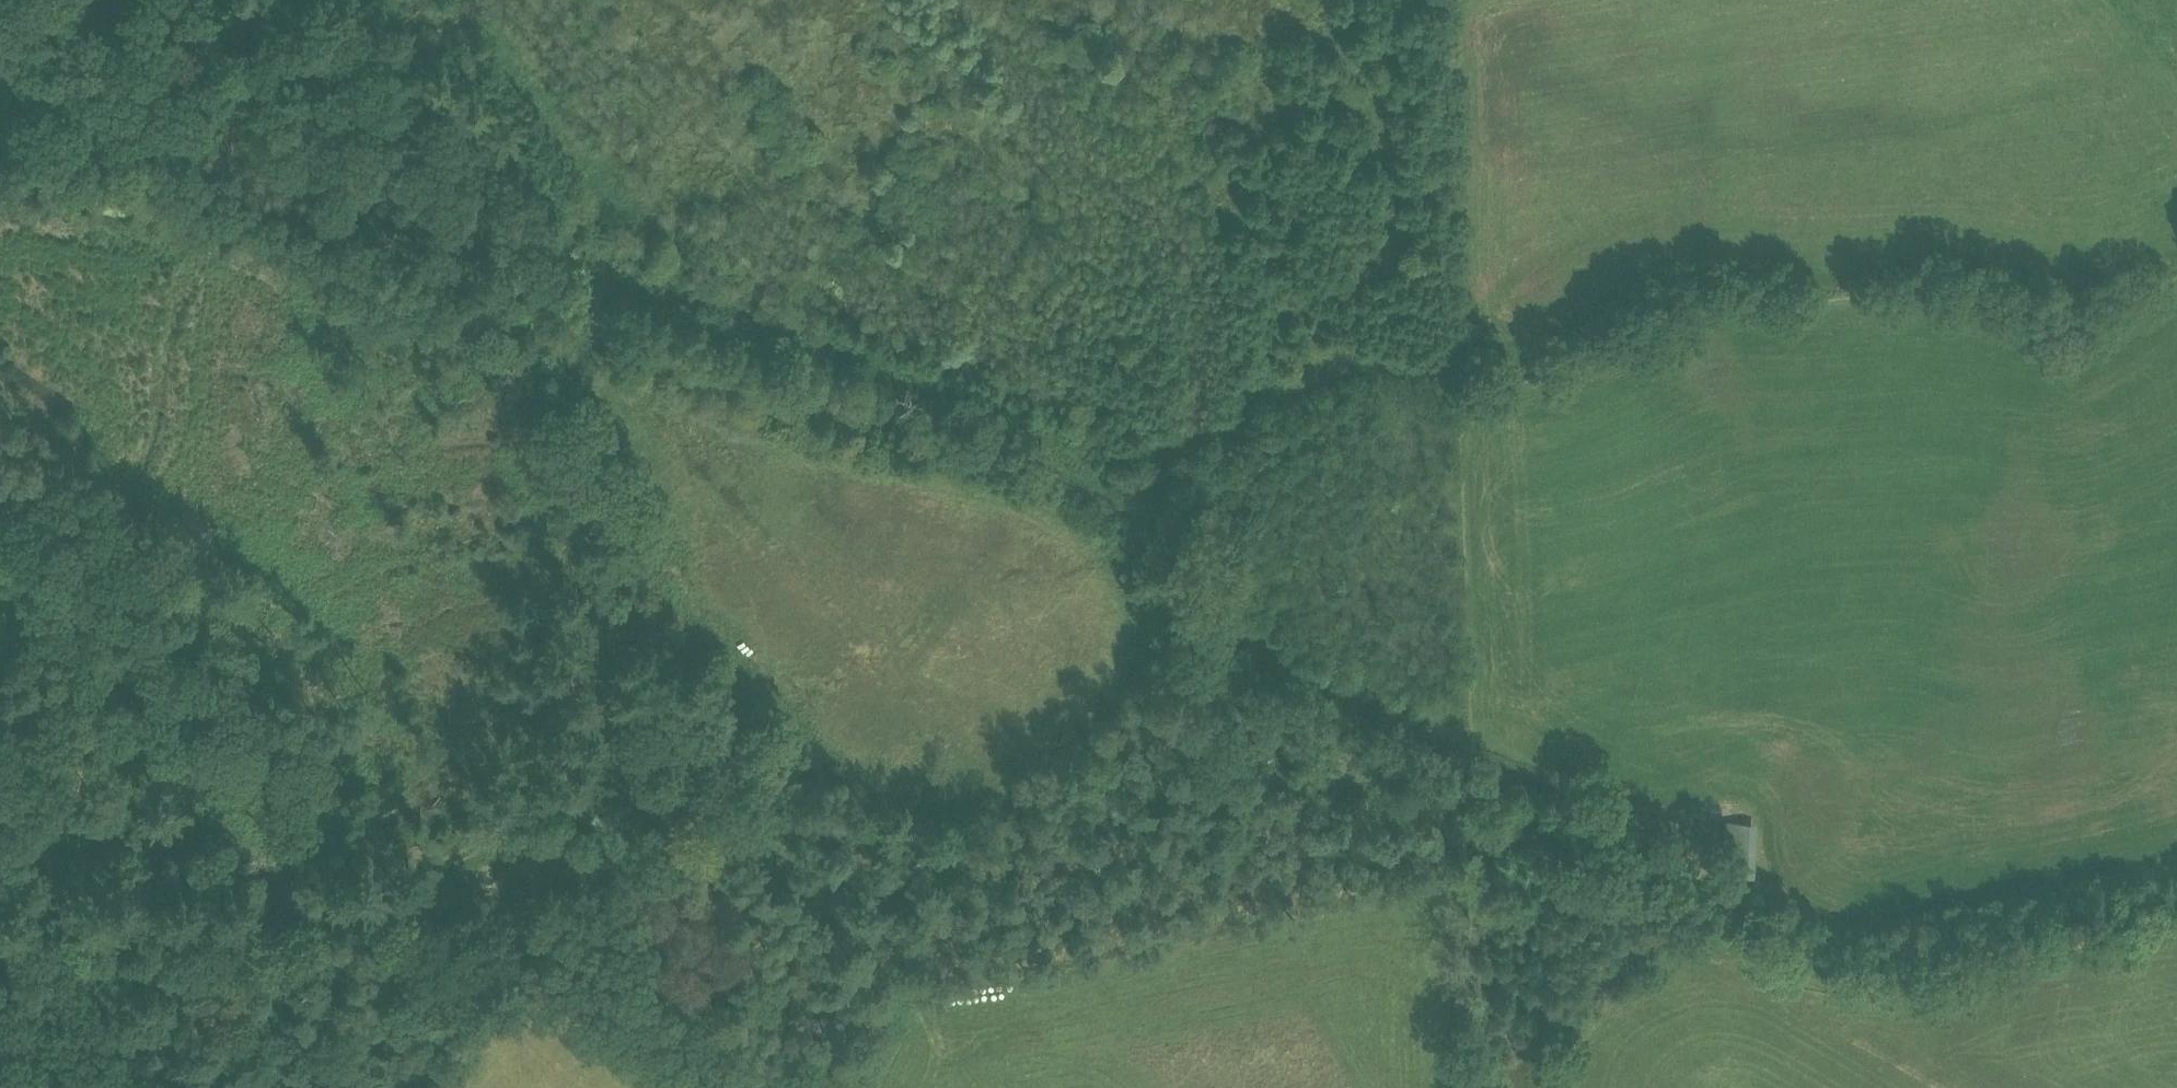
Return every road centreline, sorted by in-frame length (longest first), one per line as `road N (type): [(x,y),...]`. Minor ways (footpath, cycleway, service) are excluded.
road 1 (track): [(340,891),(0,916)]

